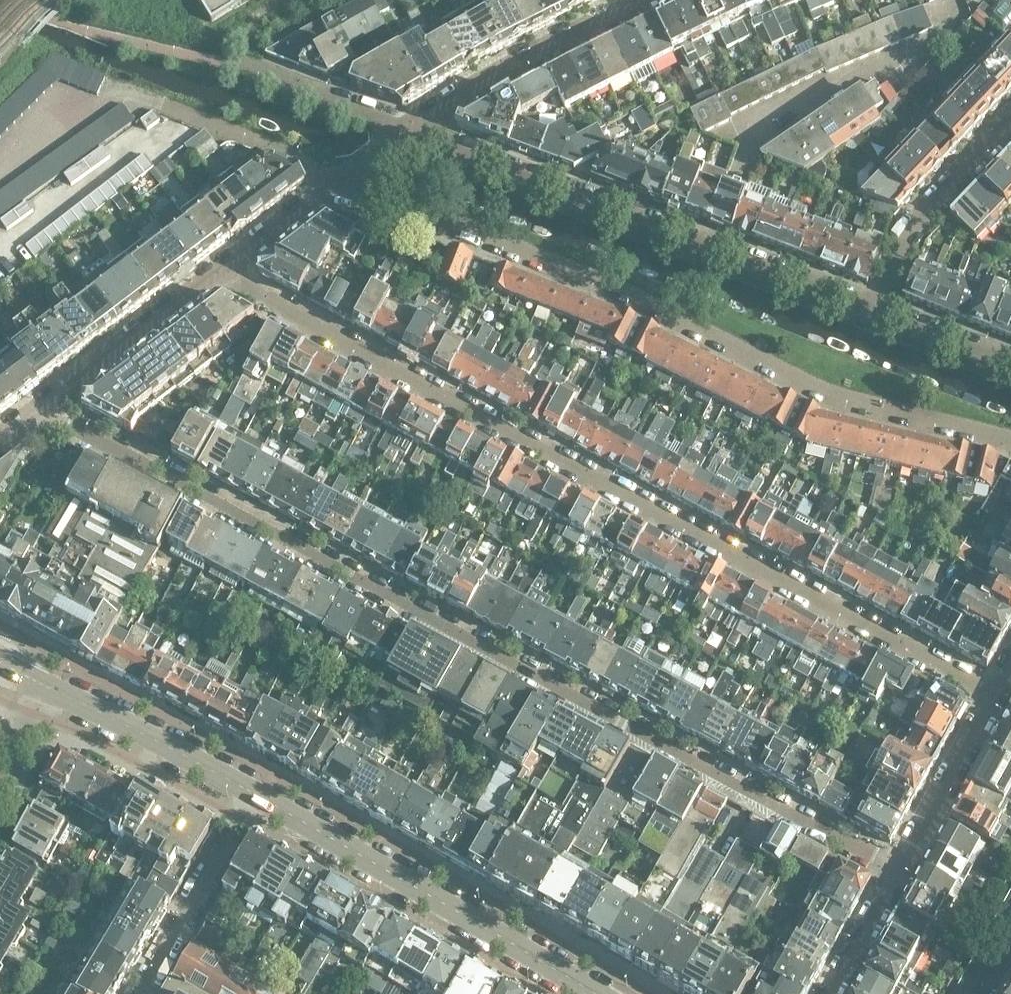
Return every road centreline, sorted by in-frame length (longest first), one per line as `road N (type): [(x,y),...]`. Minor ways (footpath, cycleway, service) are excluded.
road 1 (residential): [(896,872),(47,406)]
road 2 (residential): [(214,275),(994,698)]
road 3 (residential): [(338,184),(611,287),(803,383),(1010,443)]
road 4 (residential): [(884,306),(410,125)]
road 5 (secondary): [(597,993),(254,794)]
road 6 (residential): [(410,125),(643,0)]
road 7 (secondary): [(254,794),(50,688)]
road 8 (residential): [(884,306),(913,228),(1010,120)]
road 9 (residential): [(254,794),(144,993)]
road 10 (residential): [(214,275),(47,406)]
road 11 (residential): [(896,872),(994,698)]
road 12 (residential): [(410,125),(243,68)]
road 13 (residential): [(338,184),(214,275)]
road 14 (residential): [(830,993),(896,872)]
road 15 (residential): [(1010,358),(884,306)]

